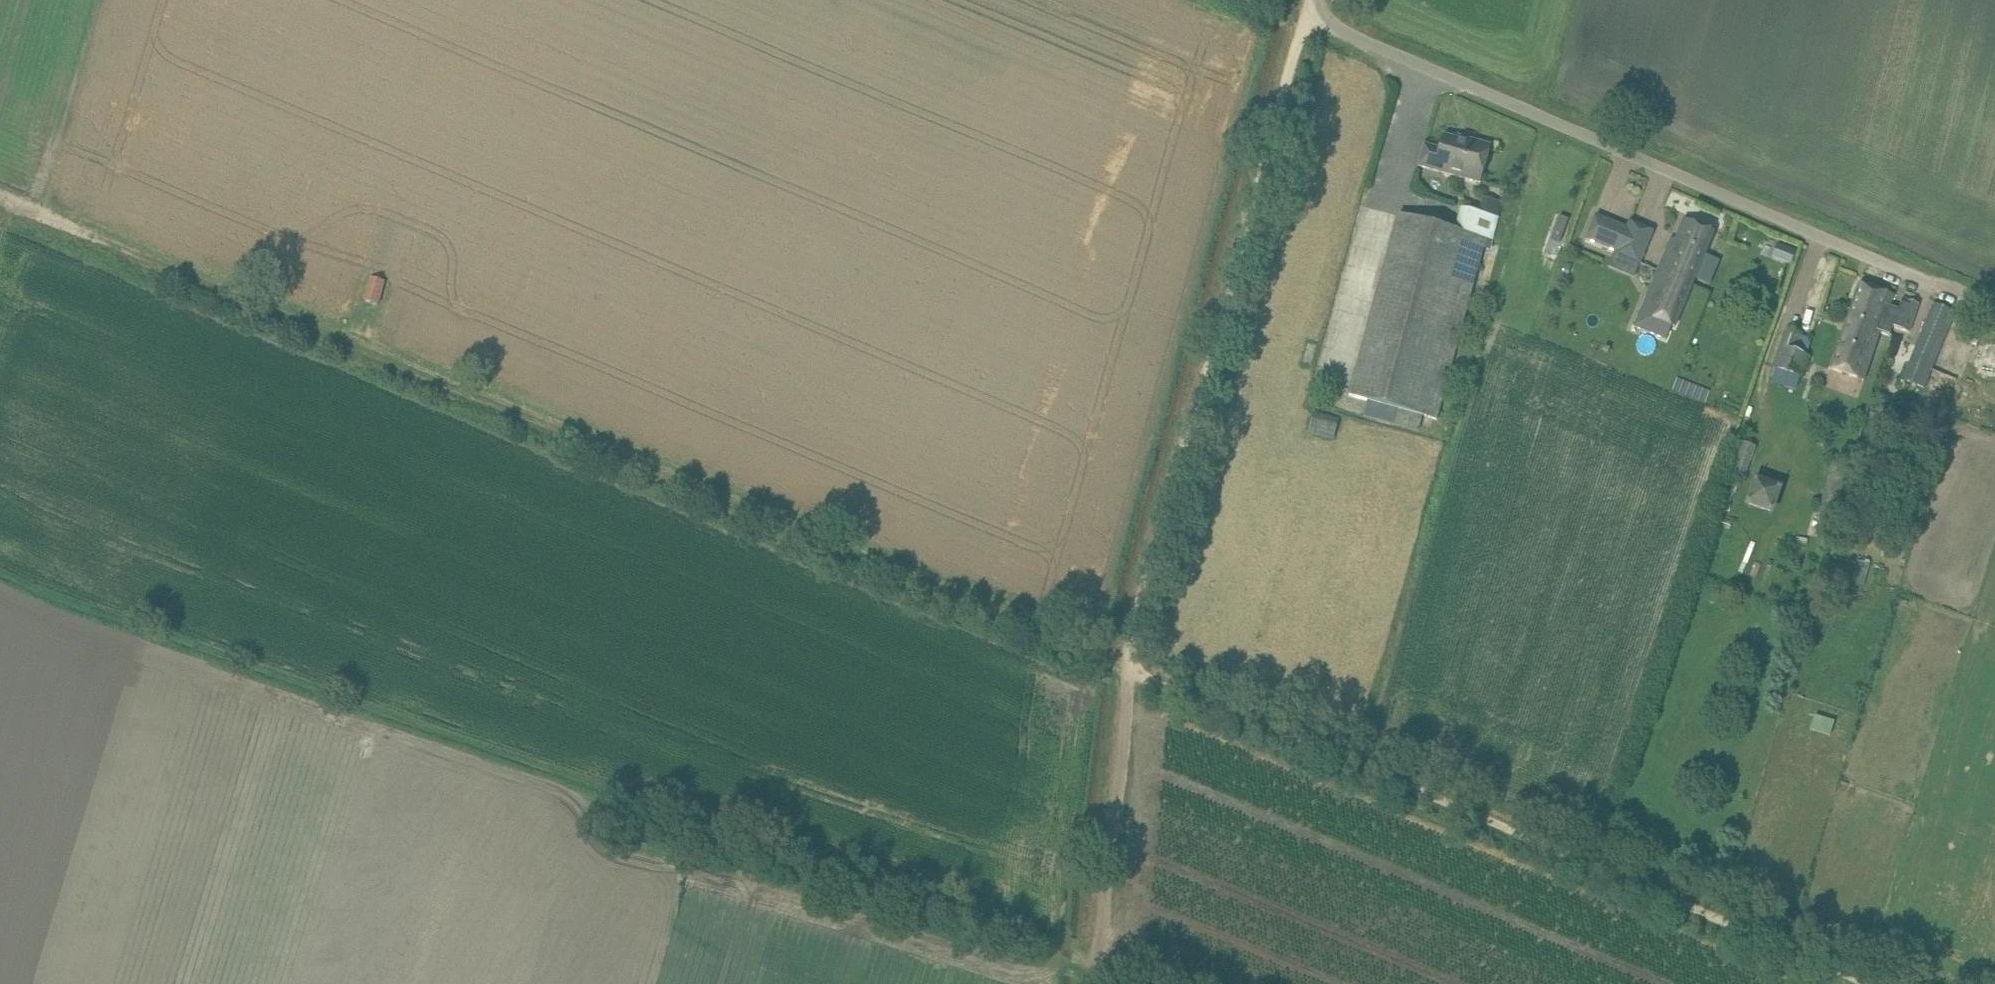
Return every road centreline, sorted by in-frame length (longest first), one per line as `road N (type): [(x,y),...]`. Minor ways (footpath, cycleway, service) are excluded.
road 1 (track): [(0,204),(1129,670)]
road 2 (track): [(1129,670),(1869,983)]
road 3 (unclassified): [(1994,311),(1308,15),(1313,0)]
road 4 (track): [(1129,670),(1308,15),(1273,0)]
road 5 (track): [(1091,983),(1129,670)]

